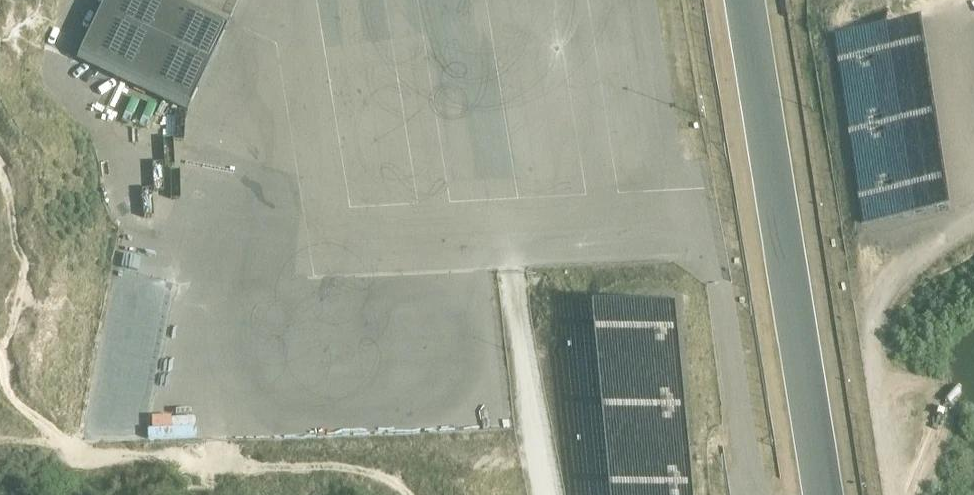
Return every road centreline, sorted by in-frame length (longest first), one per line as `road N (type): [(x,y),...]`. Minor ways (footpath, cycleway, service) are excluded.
road 1 (track): [(894,494),(871,322),(898,273),(973,216)]
road 2 (track): [(908,494),(940,398),(919,383),(875,385)]

